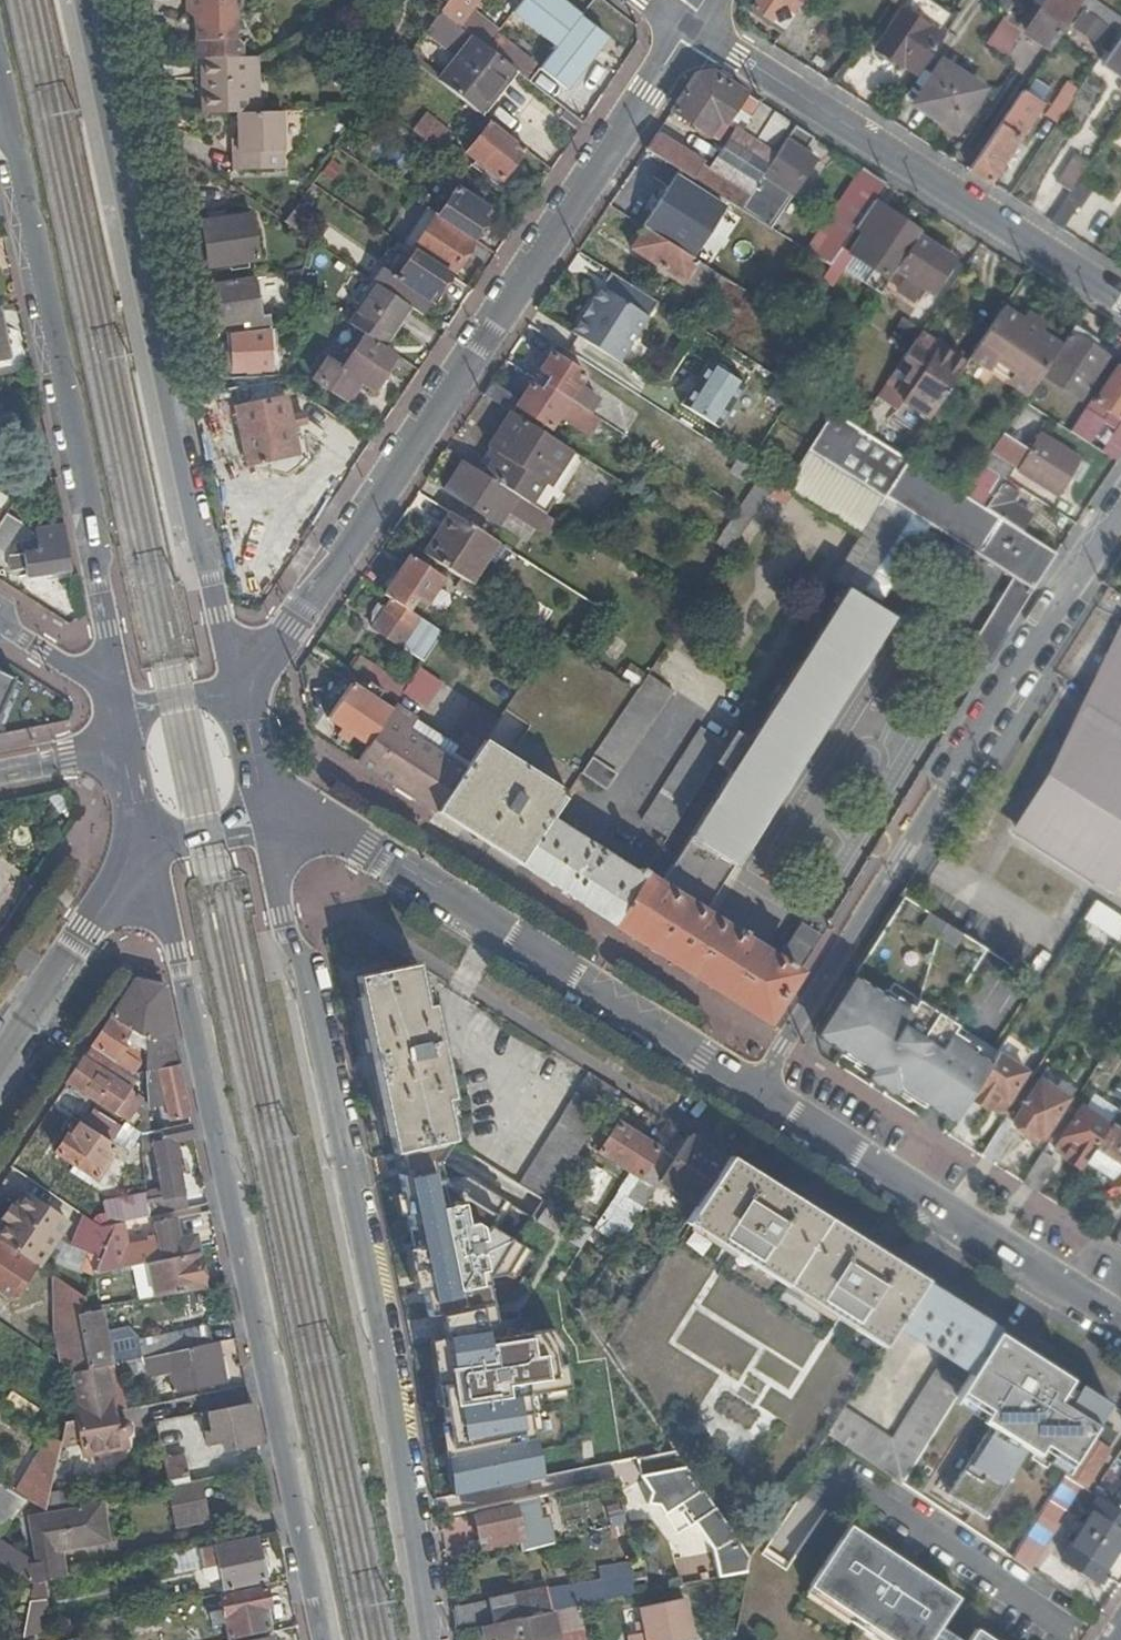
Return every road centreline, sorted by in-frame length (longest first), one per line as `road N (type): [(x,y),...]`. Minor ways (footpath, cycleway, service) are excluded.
road 1 (unclassified): [(434,1639),(404,1449),(264,819)]
road 2 (unclassified): [(145,845),(176,951),(322,1639)]
road 3 (residential): [(237,693),(292,628),(475,361),(691,27)]
road 4 (residential): [(237,693),(87,0)]
road 5 (residential): [(754,1092),(1120,510)]
road 6 (residential): [(0,131),(120,711)]
road 7 (unclassified): [(264,819),(301,813),(367,846),(754,1092)]
road 8 (residential): [(691,27),(1120,303)]
road 9 (unclassified): [(754,1092),(1120,1324)]
road 10 (unclassified): [(0,1059),(145,845)]
road 11 (residential): [(120,711),(95,681),(0,622)]
road 12 (unclassified): [(264,819),(237,693)]
road 13 (residential): [(0,777),(124,747)]
road 14 (unclassified): [(145,845),(264,819)]

